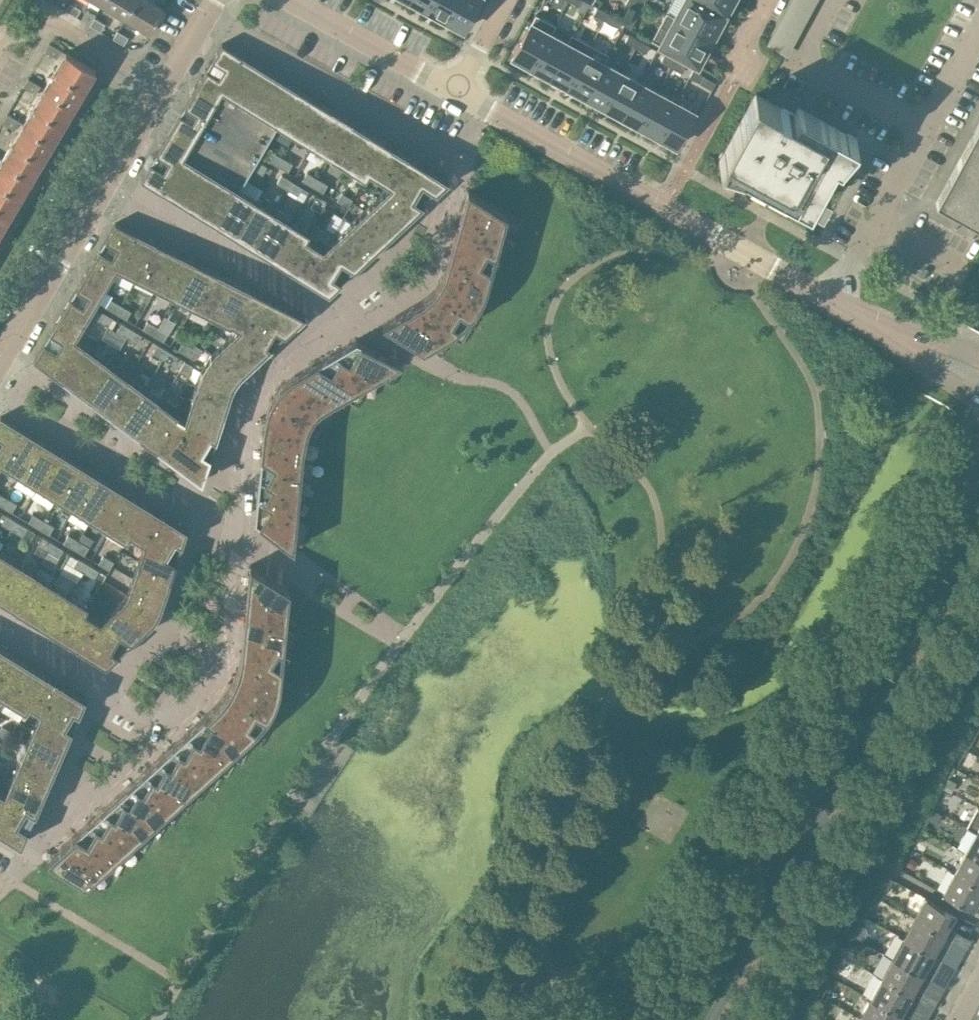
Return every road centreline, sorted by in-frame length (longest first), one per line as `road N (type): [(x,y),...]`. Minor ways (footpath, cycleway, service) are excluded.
road 1 (tertiary): [(978,465),(680,1019)]
road 2 (tertiary): [(712,1019),(978,533)]
road 3 (residential): [(833,300),(455,93)]
road 4 (residential): [(0,358),(162,85)]
road 5 (residential): [(924,127),(798,58),(829,0)]
road 6 (residential): [(924,127),(833,300)]
road 7 (residential): [(455,93),(289,0)]
road 8 (residential): [(0,38),(49,21),(162,85)]
road 9 (residential): [(978,375),(833,300)]

